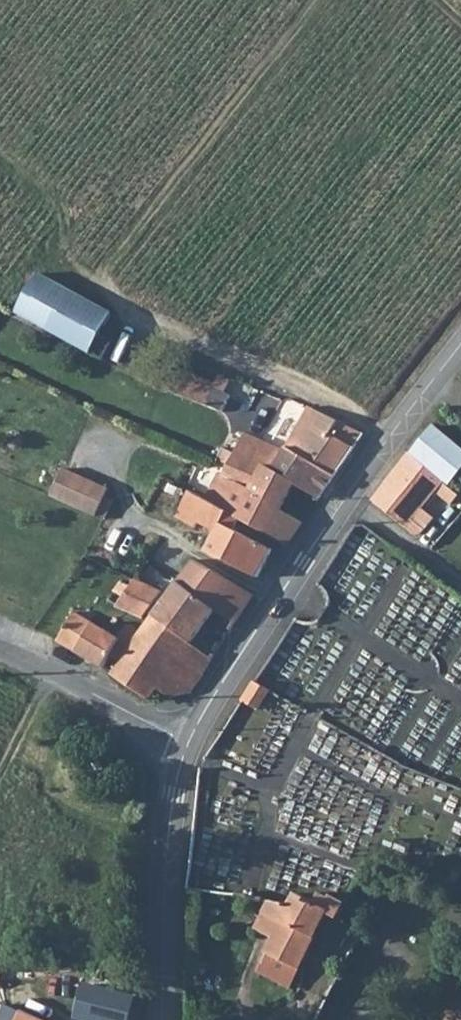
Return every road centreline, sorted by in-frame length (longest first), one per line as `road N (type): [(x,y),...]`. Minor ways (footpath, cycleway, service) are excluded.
road 1 (tertiary): [(460,350),(353,485),(189,747)]
road 2 (tertiary): [(189,747),(172,797),(162,1019)]
road 3 (unclassified): [(0,652),(189,747)]

